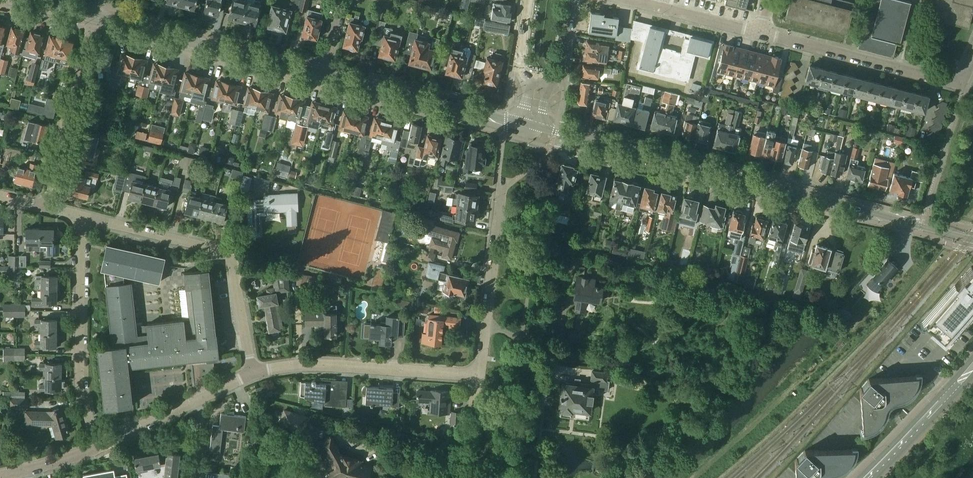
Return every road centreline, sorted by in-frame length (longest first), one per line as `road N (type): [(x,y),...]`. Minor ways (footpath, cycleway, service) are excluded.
road 1 (tertiary): [(972,240),(536,126)]
road 2 (residential): [(251,373),(225,254),(82,217)]
road 3 (tertiary): [(322,74),(95,19)]
road 4 (residential): [(98,447),(81,389),(82,217)]
road 5 (residential): [(251,373),(307,364),(480,376)]
road 6 (residential): [(960,81),(760,33)]
road 7 (residential): [(480,376),(502,184)]
road 8 (secondary): [(972,356),(859,477)]
road 9 (tertiary): [(461,111),(322,74)]
road 10 (secondary): [(874,477),(972,375)]
road 11 (residential): [(760,33),(633,0)]

